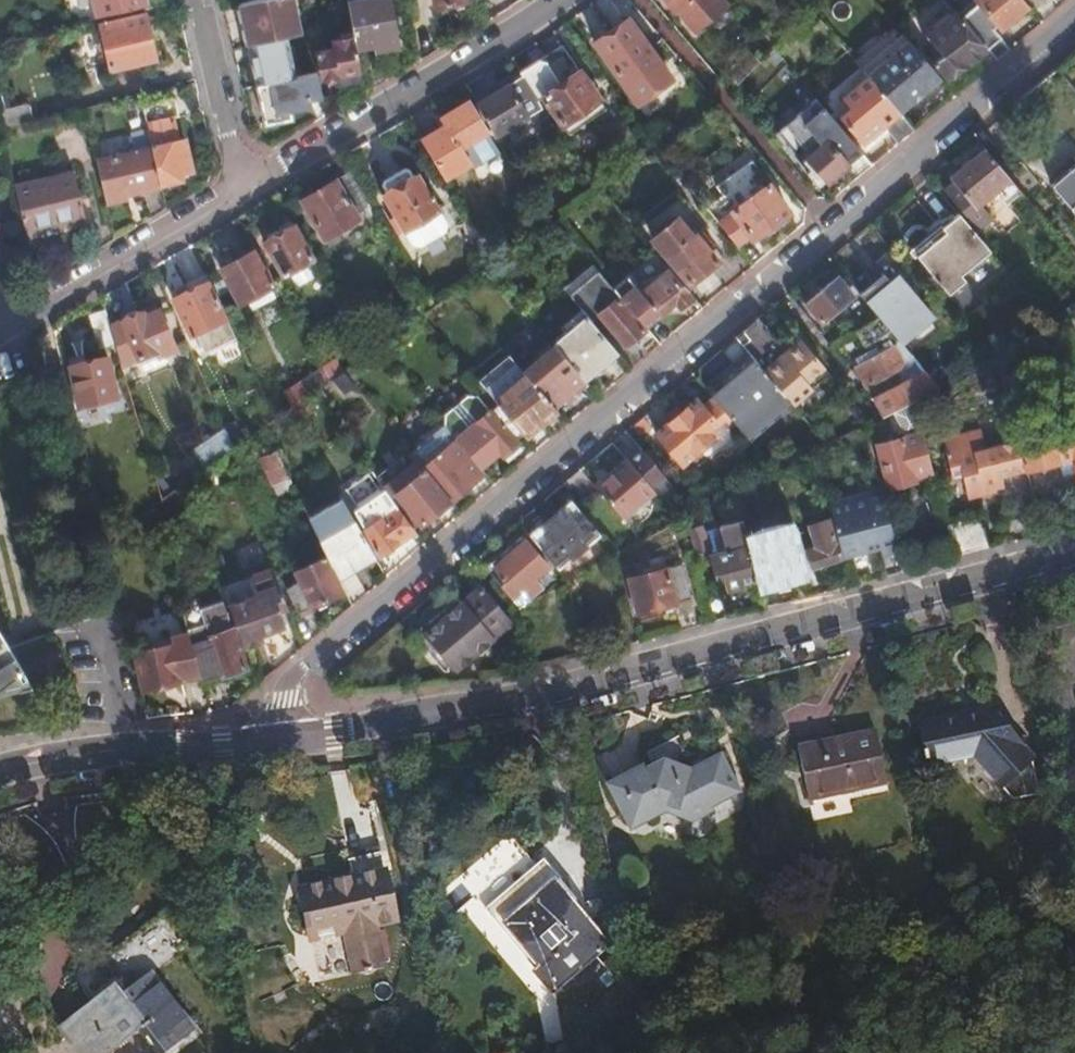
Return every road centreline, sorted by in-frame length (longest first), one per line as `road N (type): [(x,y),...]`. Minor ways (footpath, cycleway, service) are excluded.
road 1 (unclassified): [(1074,22),(289,678),(283,739)]
road 2 (residential): [(283,739),(538,695),(1074,556)]
road 3 (residential): [(558,0),(248,184)]
road 4 (residential): [(248,184),(5,329)]
road 5 (unclassified): [(248,184),(209,0)]
road 6 (residential): [(127,749),(283,739)]
road 7 (residential): [(103,615),(127,749)]
road 8 (residential): [(0,771),(127,749)]

